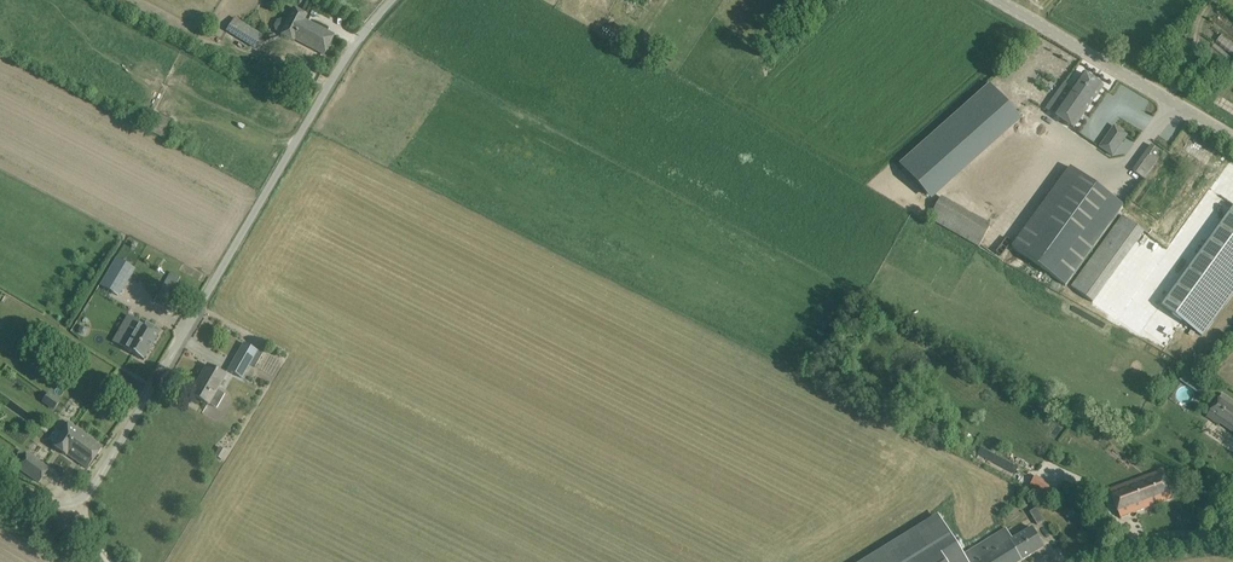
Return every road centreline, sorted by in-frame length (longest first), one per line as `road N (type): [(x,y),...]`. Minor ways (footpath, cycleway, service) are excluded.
road 1 (unclassified): [(86,507),(354,46),(392,0)]
road 2 (unclassified): [(1232,137),(1000,0)]
road 3 (unclassified): [(1081,561),(1232,535)]

